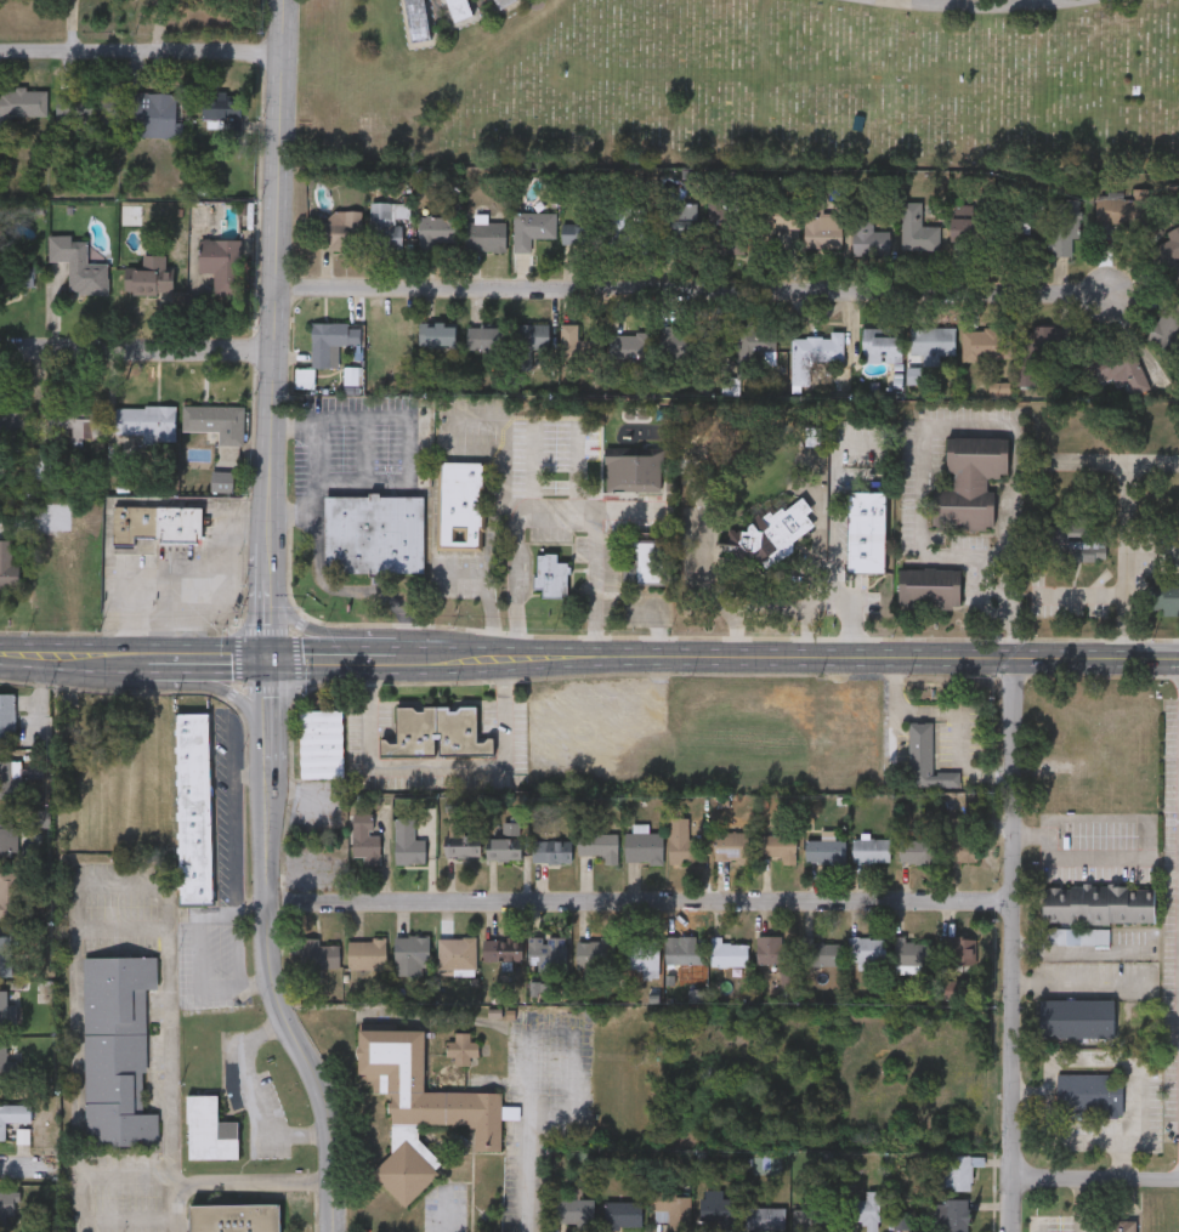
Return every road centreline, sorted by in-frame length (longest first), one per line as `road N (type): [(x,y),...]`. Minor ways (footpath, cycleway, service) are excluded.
road 1 (residential): [(1110,289),(273,285)]
road 2 (residential): [(1010,904),(265,902)]
road 3 (secondary): [(594,654),(1178,657)]
road 4 (residential): [(1008,1231),(1011,655)]
road 5 (tertiary): [(332,1231),(331,1164),(312,1068),(276,1006),(265,967),(272,732)]
road 6 (tertiary): [(270,510),(283,0)]
road 7 (residential): [(282,49),(0,49)]
road 8 (residential): [(273,350),(0,349)]
road 9 (residential): [(1178,1176),(1008,1176)]
road 10 (secondary): [(147,658),(234,697),(272,732)]
road 11 (secondary): [(0,655),(130,657)]
road 12 (secondary): [(147,658),(271,654)]

